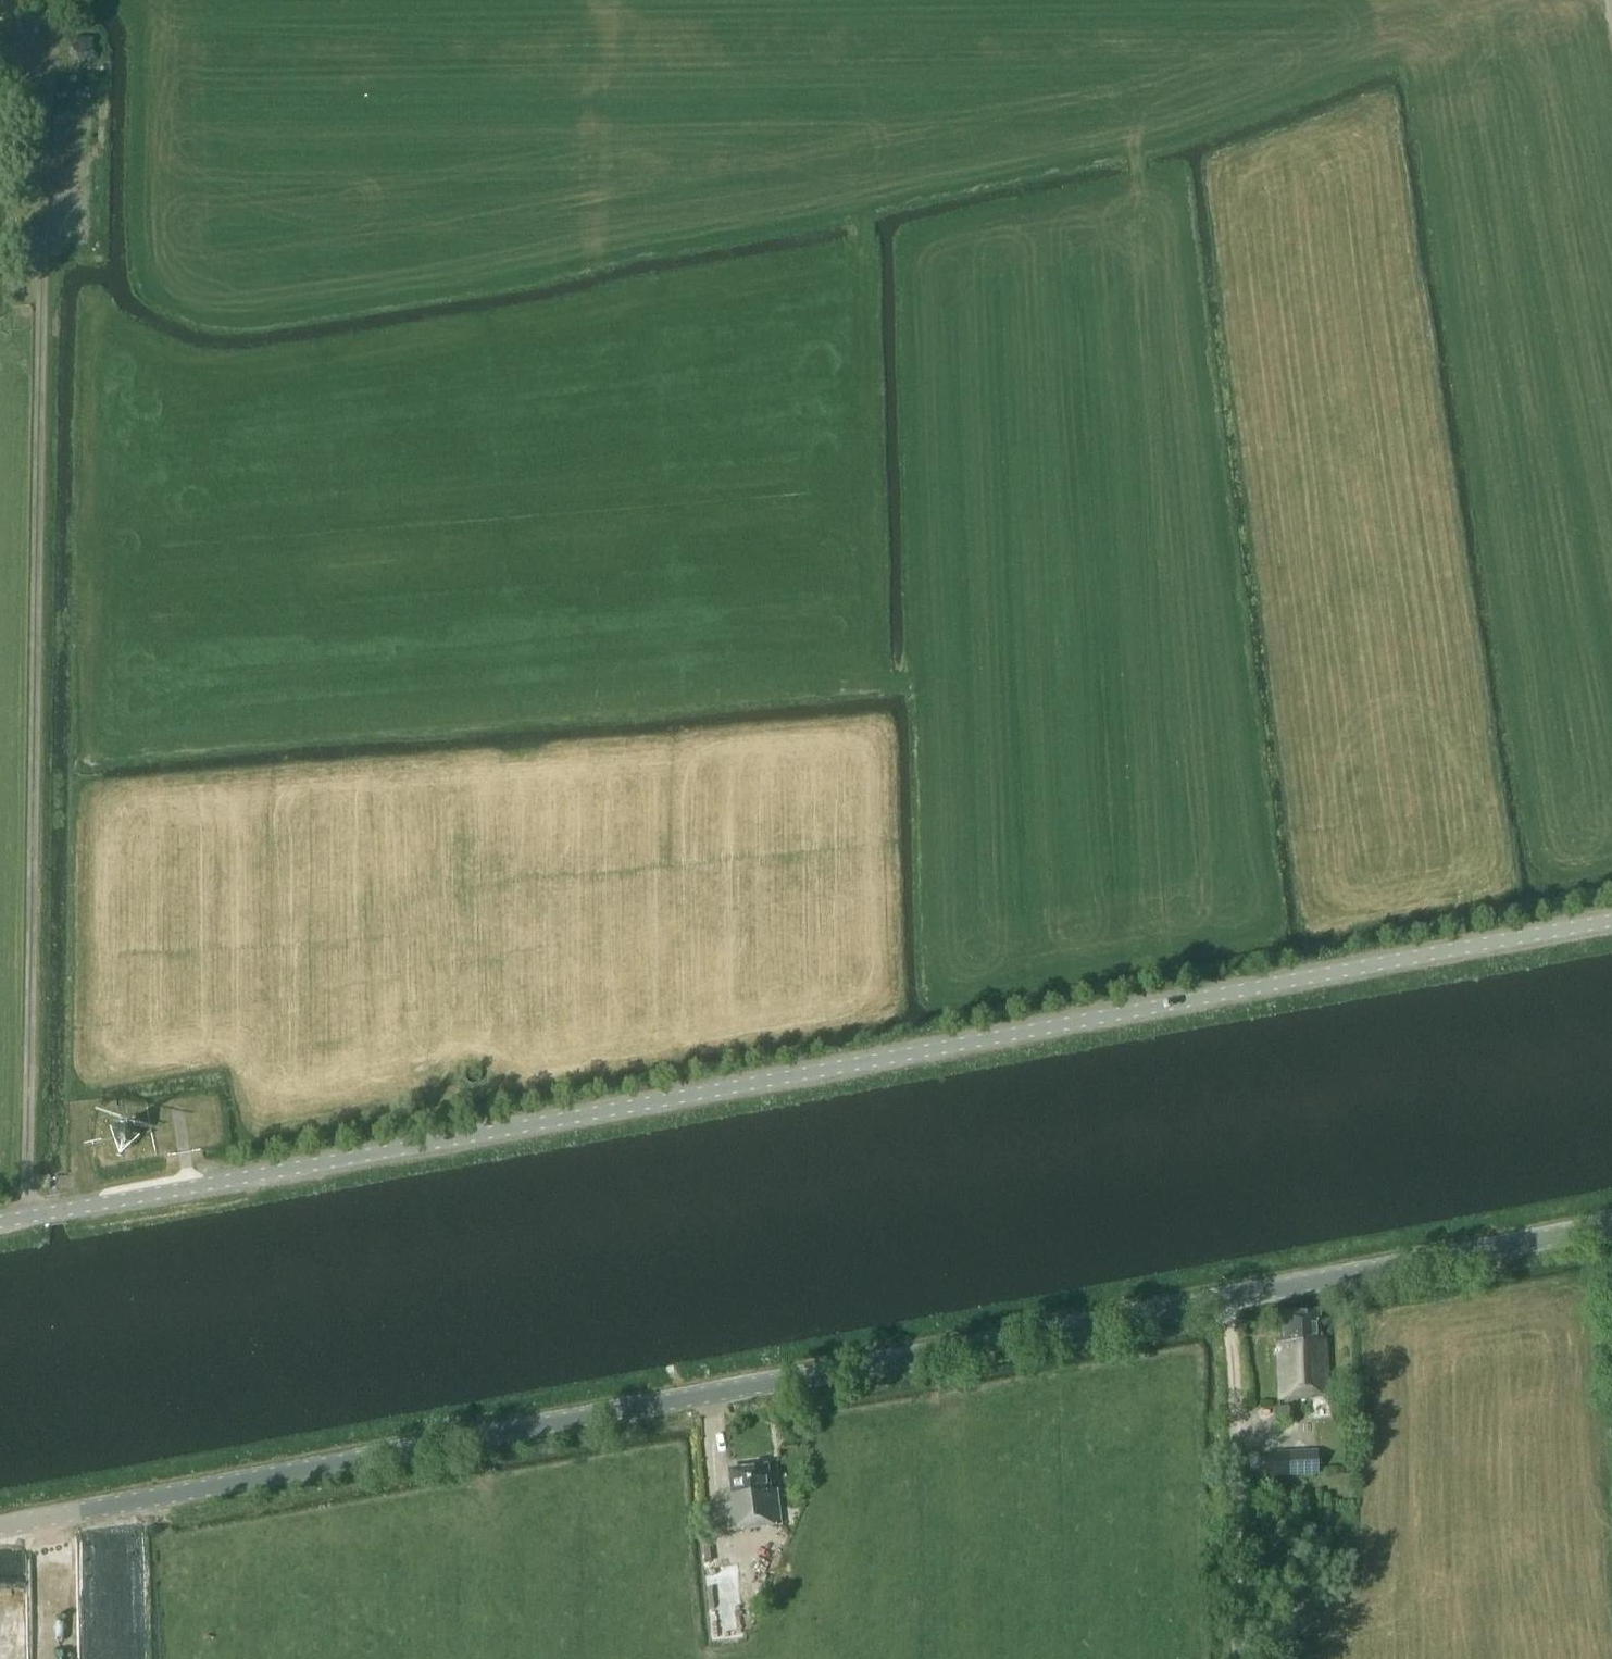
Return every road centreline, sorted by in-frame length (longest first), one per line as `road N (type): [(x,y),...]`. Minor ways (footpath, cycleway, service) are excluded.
road 1 (tertiary): [(0,1223),(1611,920)]
road 2 (tertiary): [(0,1525),(1611,1224)]

